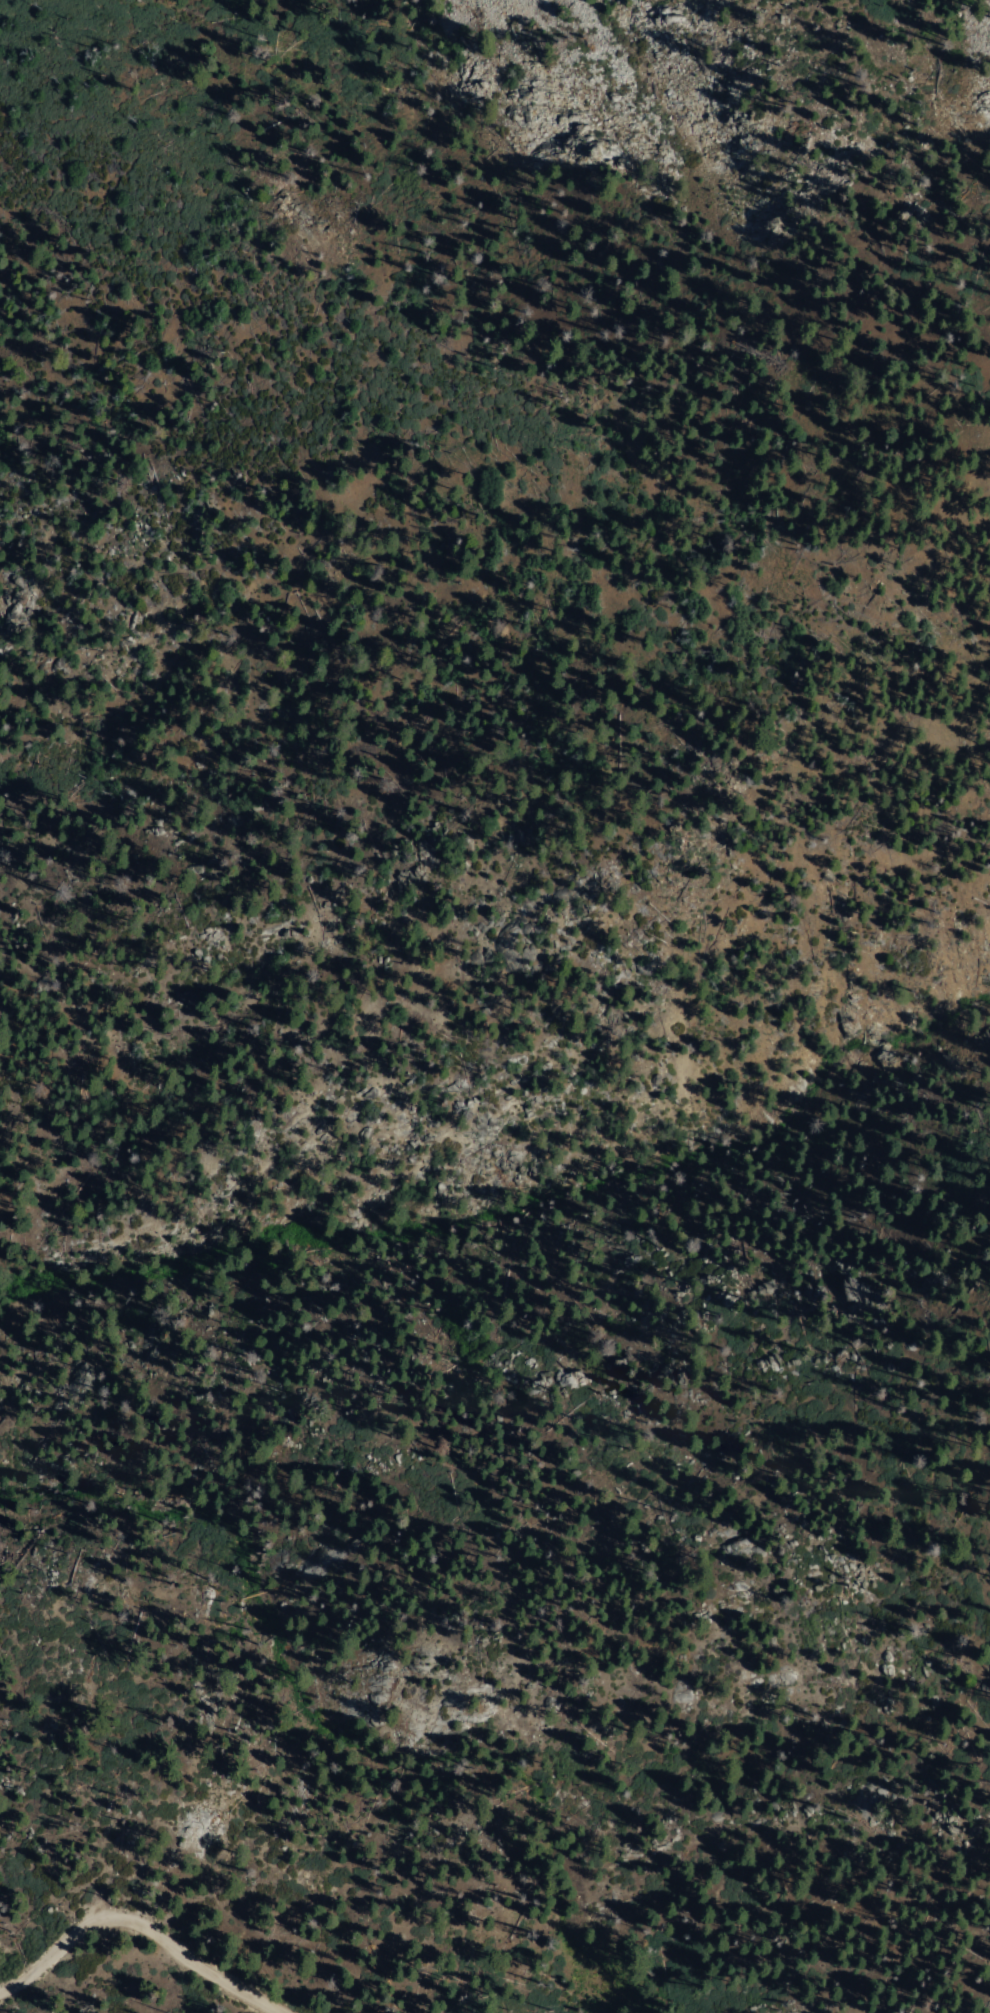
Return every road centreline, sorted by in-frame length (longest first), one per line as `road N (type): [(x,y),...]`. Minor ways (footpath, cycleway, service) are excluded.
road 1 (residential): [(287,2012),(143,1925),(82,1932),(0,1988)]

